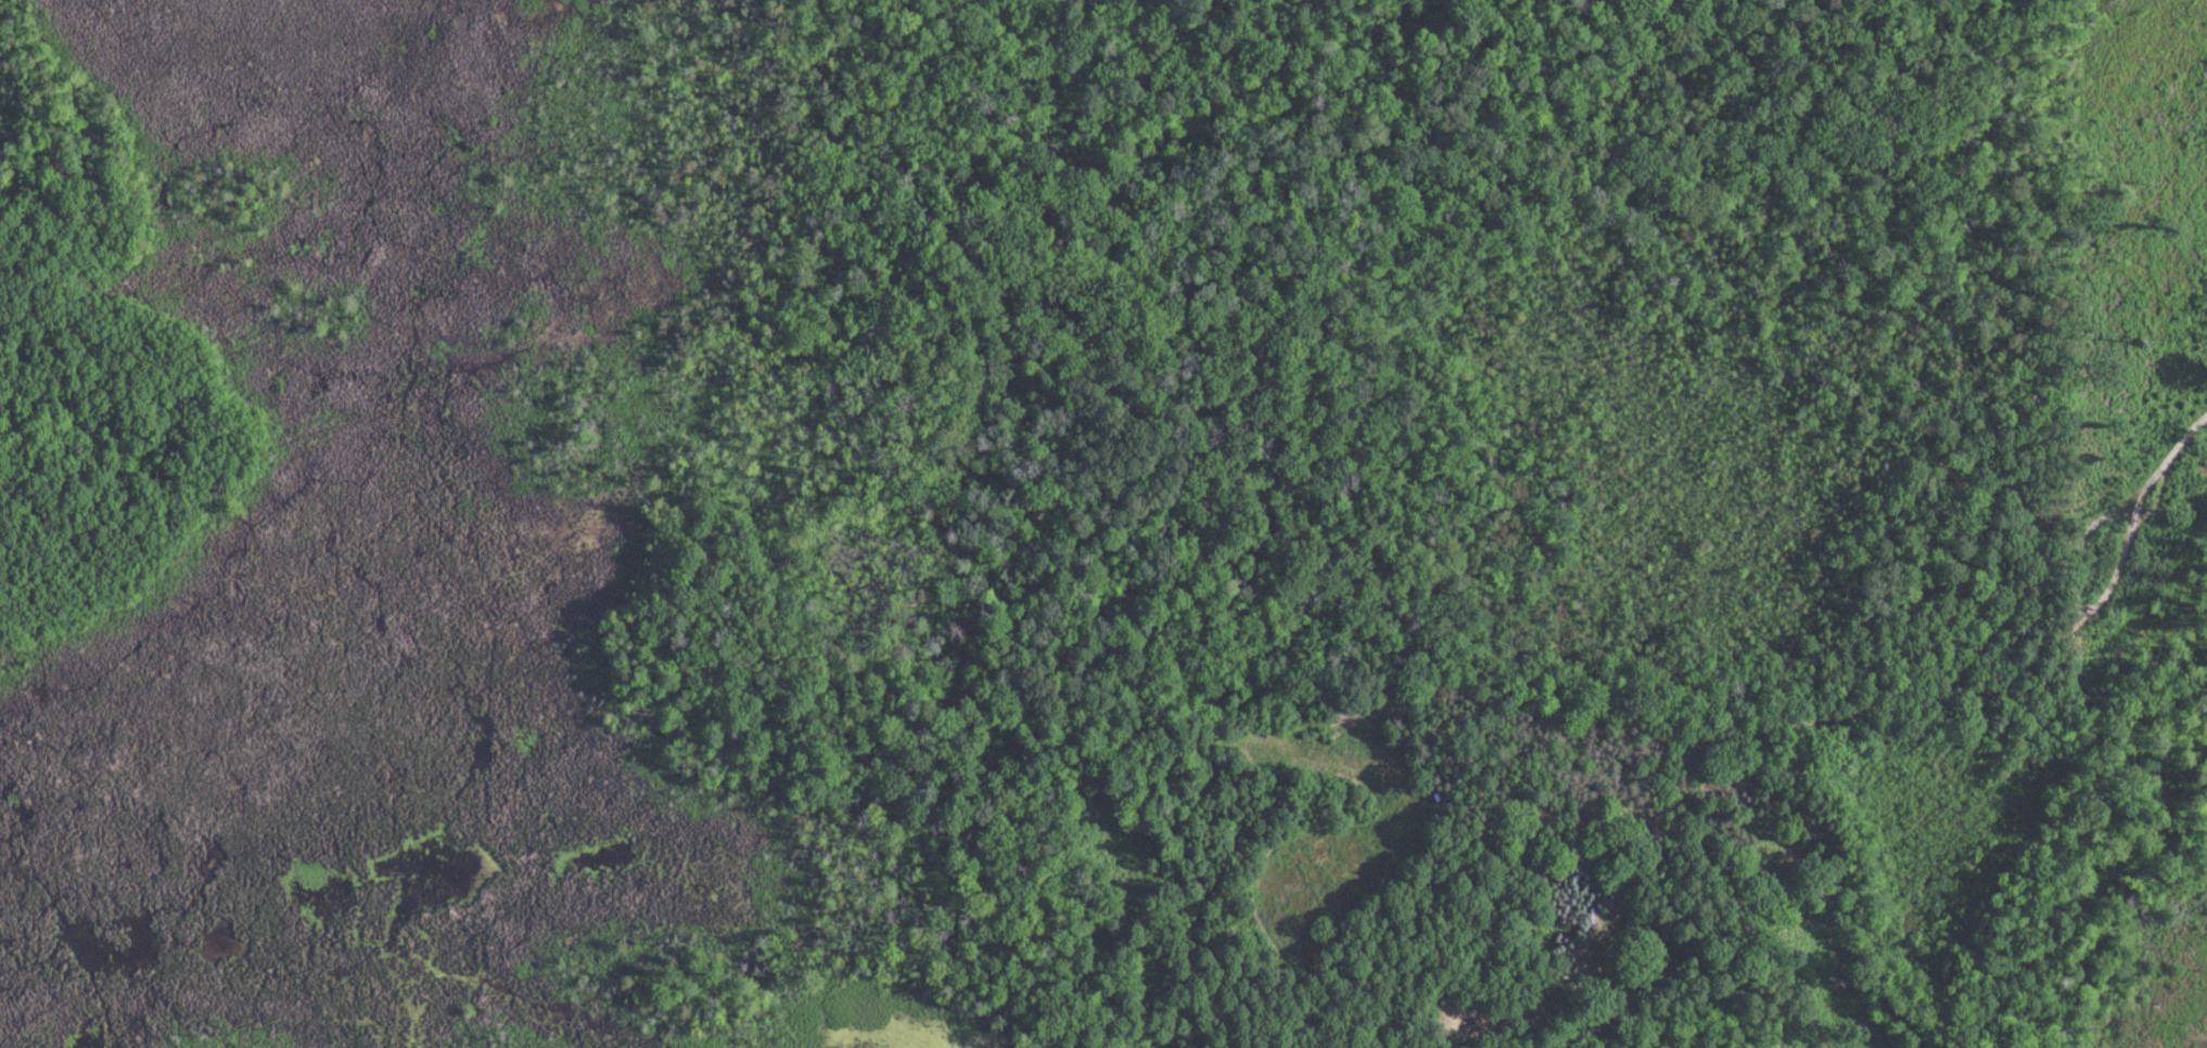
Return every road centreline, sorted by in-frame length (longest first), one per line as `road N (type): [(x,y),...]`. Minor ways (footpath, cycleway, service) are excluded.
road 1 (track): [(1712,861),(1890,785),(2063,741),(2183,593),(2206,551)]

